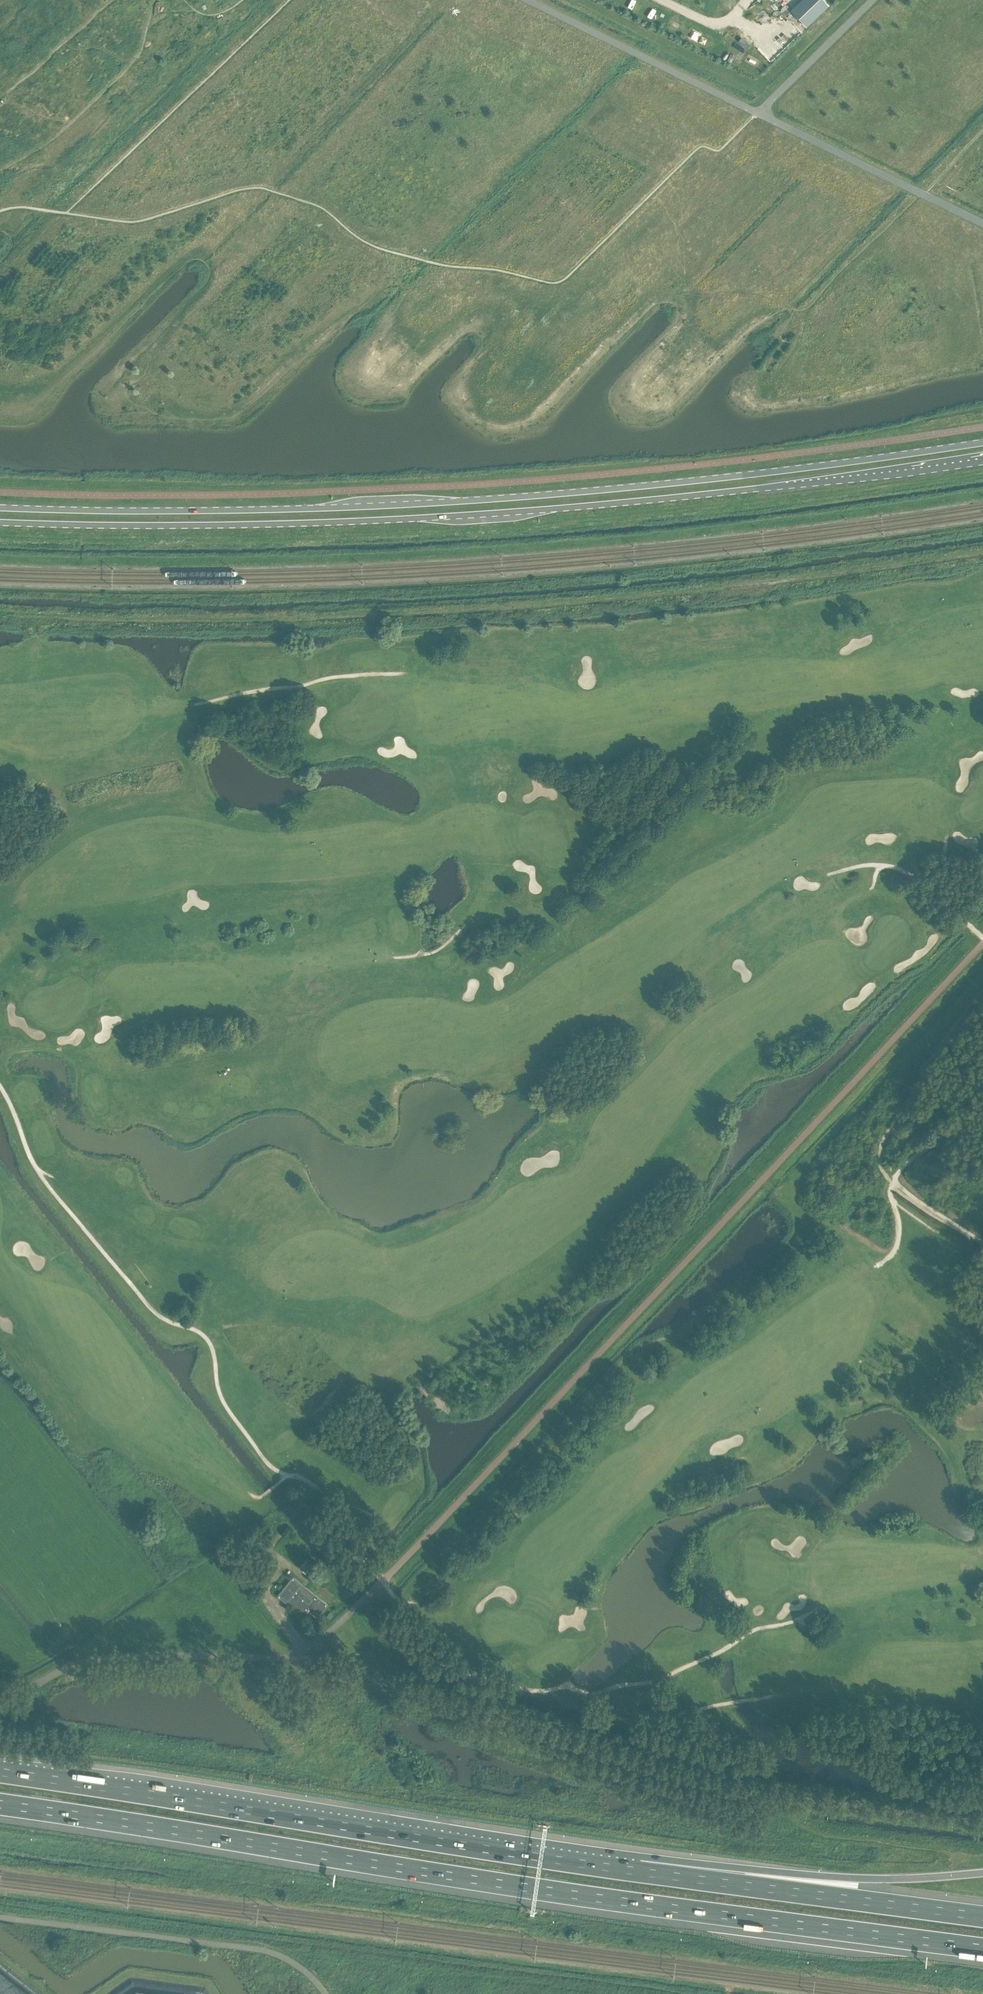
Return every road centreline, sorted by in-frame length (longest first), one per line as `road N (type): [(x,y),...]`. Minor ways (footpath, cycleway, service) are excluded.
road 1 (motorway): [(0,1803),(535,1889),(982,1949)]
road 2 (secondary): [(982,442),(573,493),(310,508),(0,507)]
road 3 (secondary): [(0,522),(446,517),(982,458)]
road 4 (motorway): [(639,1872),(0,1772)]
road 5 (motorway): [(982,1916),(639,1872)]
road 6 (motorway): [(982,1873),(876,1879),(639,1872)]

